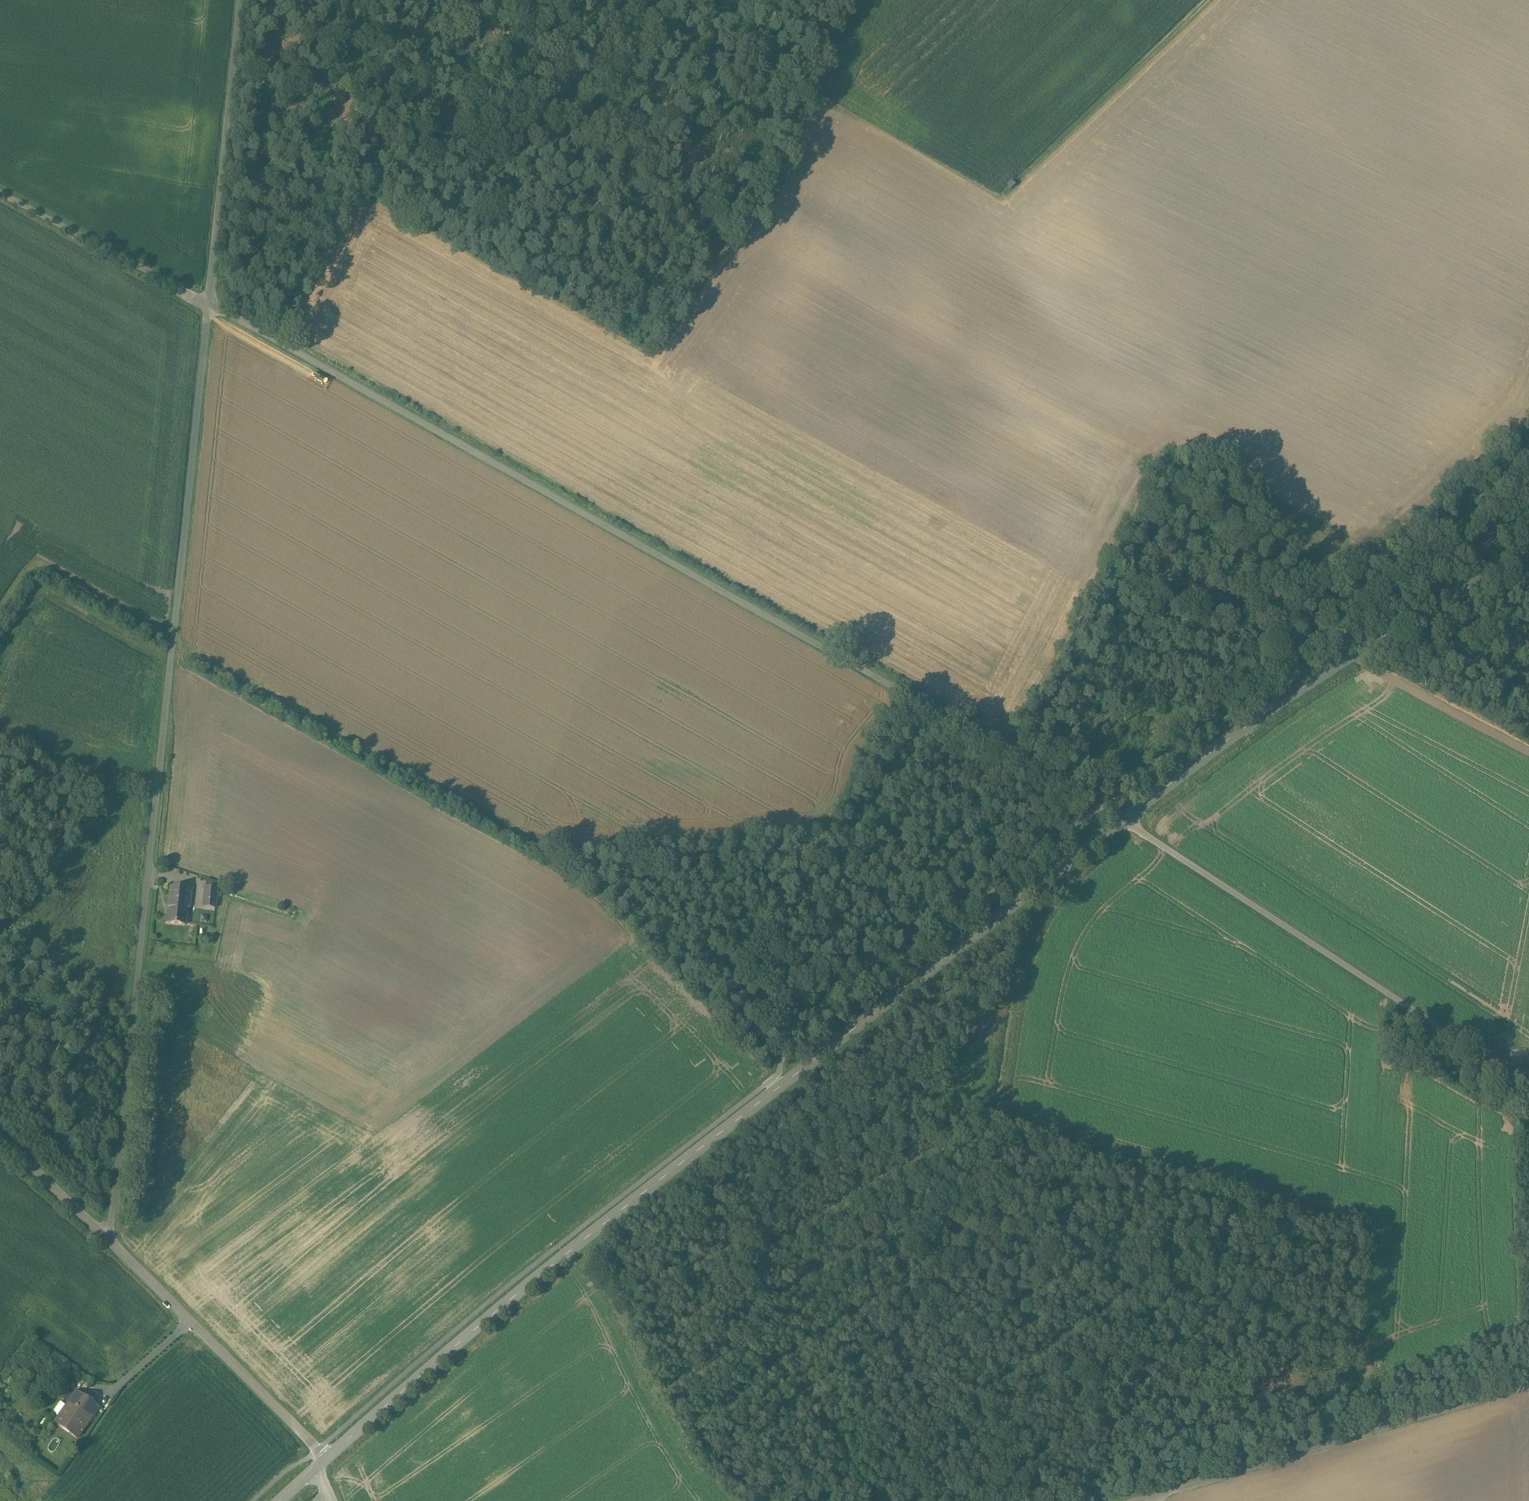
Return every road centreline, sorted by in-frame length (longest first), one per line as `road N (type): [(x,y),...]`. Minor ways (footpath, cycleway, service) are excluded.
road 1 (unclassified): [(208,304),(1124,819)]
road 2 (tertiary): [(1124,819),(519,1291),(328,1457)]
road 3 (unclassified): [(109,1240),(208,304)]
road 4 (tertiary): [(1528,553),(1295,692),(1124,819)]
road 5 (unclassified): [(1124,819),(1528,1086)]
road 6 (unclassified): [(1144,1500),(1528,1385)]
road 7 (unclassified): [(328,1457),(109,1240)]
road 8 (unclassified): [(208,304),(239,0)]
road 9 (track): [(1207,0),(1003,193)]
road 10 (unclassified): [(0,193),(208,304)]
road 11 (unclassified): [(109,1240),(0,1135)]

